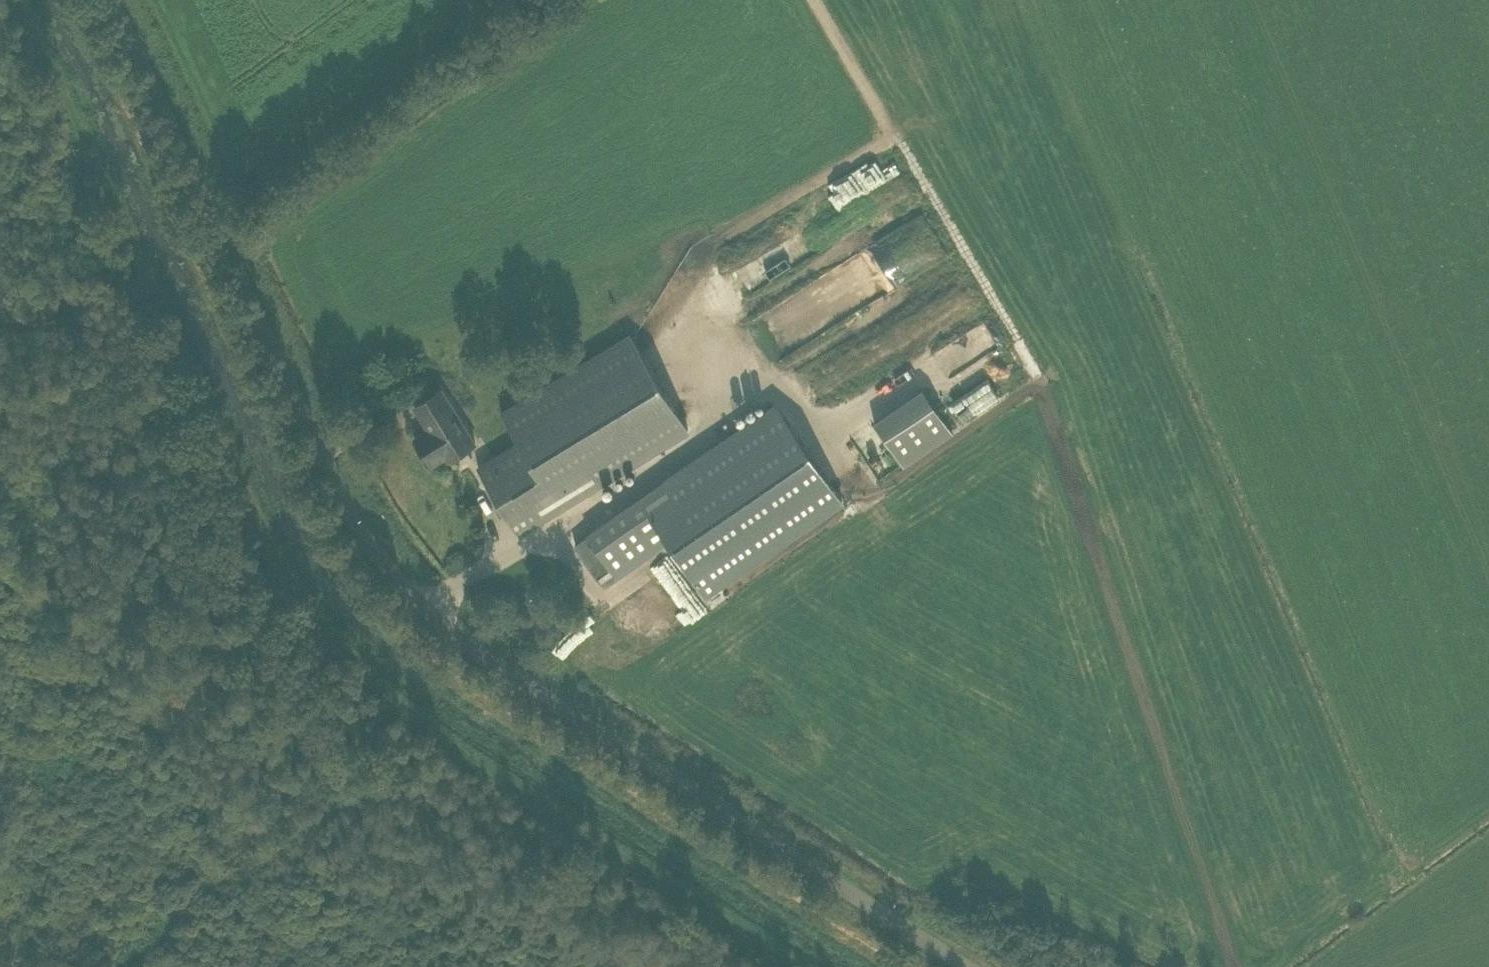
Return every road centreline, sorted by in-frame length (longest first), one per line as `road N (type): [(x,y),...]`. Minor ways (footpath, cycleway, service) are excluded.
road 1 (unclassified): [(983,966),(455,625),(354,491),(117,0)]

